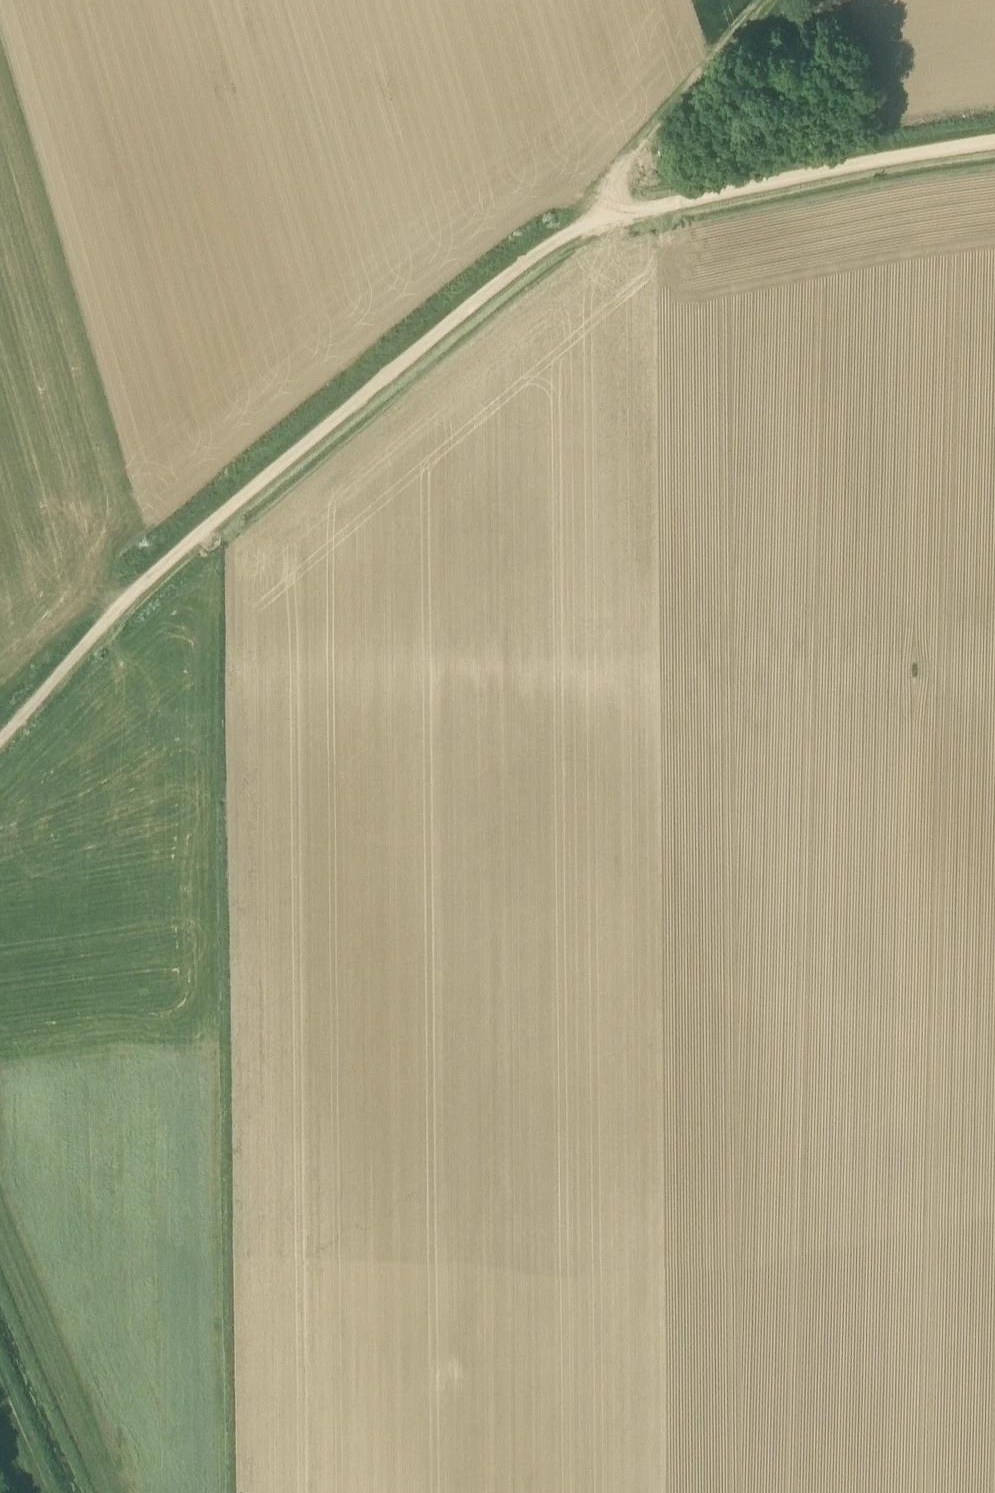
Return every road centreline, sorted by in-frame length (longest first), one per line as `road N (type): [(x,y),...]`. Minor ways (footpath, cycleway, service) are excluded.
road 1 (track): [(994,149),(591,220),(496,284),(215,520),(0,730)]
road 2 (track): [(591,220),(769,0)]

